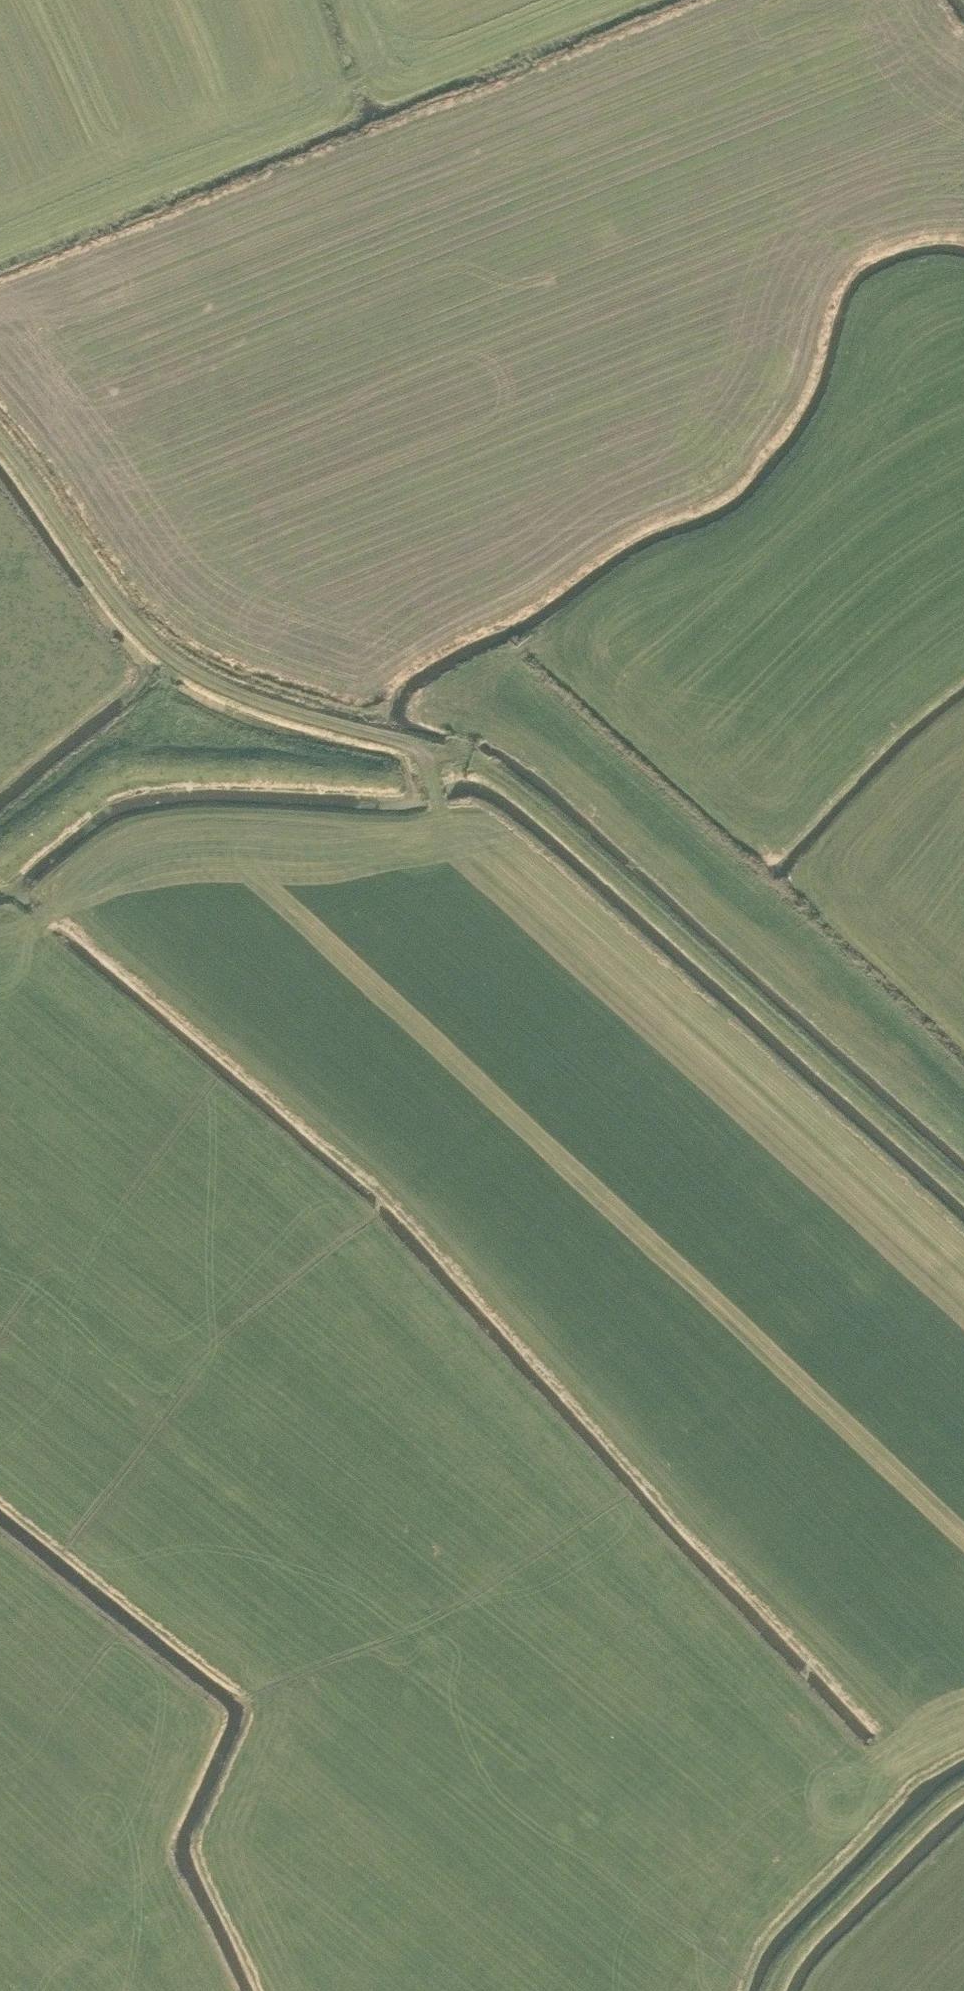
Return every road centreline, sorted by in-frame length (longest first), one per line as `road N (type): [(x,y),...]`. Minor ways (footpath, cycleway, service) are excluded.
road 1 (track): [(0,440),(100,582),(166,654),(253,700),(501,777),(963,1190)]
road 2 (track): [(963,1786),(818,1924),(773,1990)]

